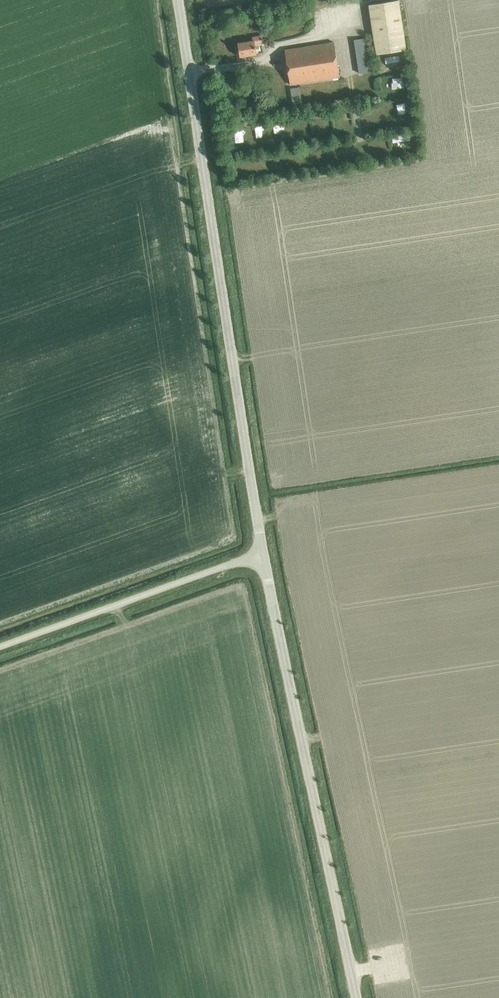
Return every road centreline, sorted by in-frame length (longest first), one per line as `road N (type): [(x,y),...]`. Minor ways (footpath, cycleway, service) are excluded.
road 1 (unclassified): [(262,554),(177,0)]
road 2 (unclassified): [(355,997),(262,554)]
road 3 (unclassified): [(0,646),(262,554)]
road 4 (track): [(365,0),(303,39),(243,64),(188,73)]

